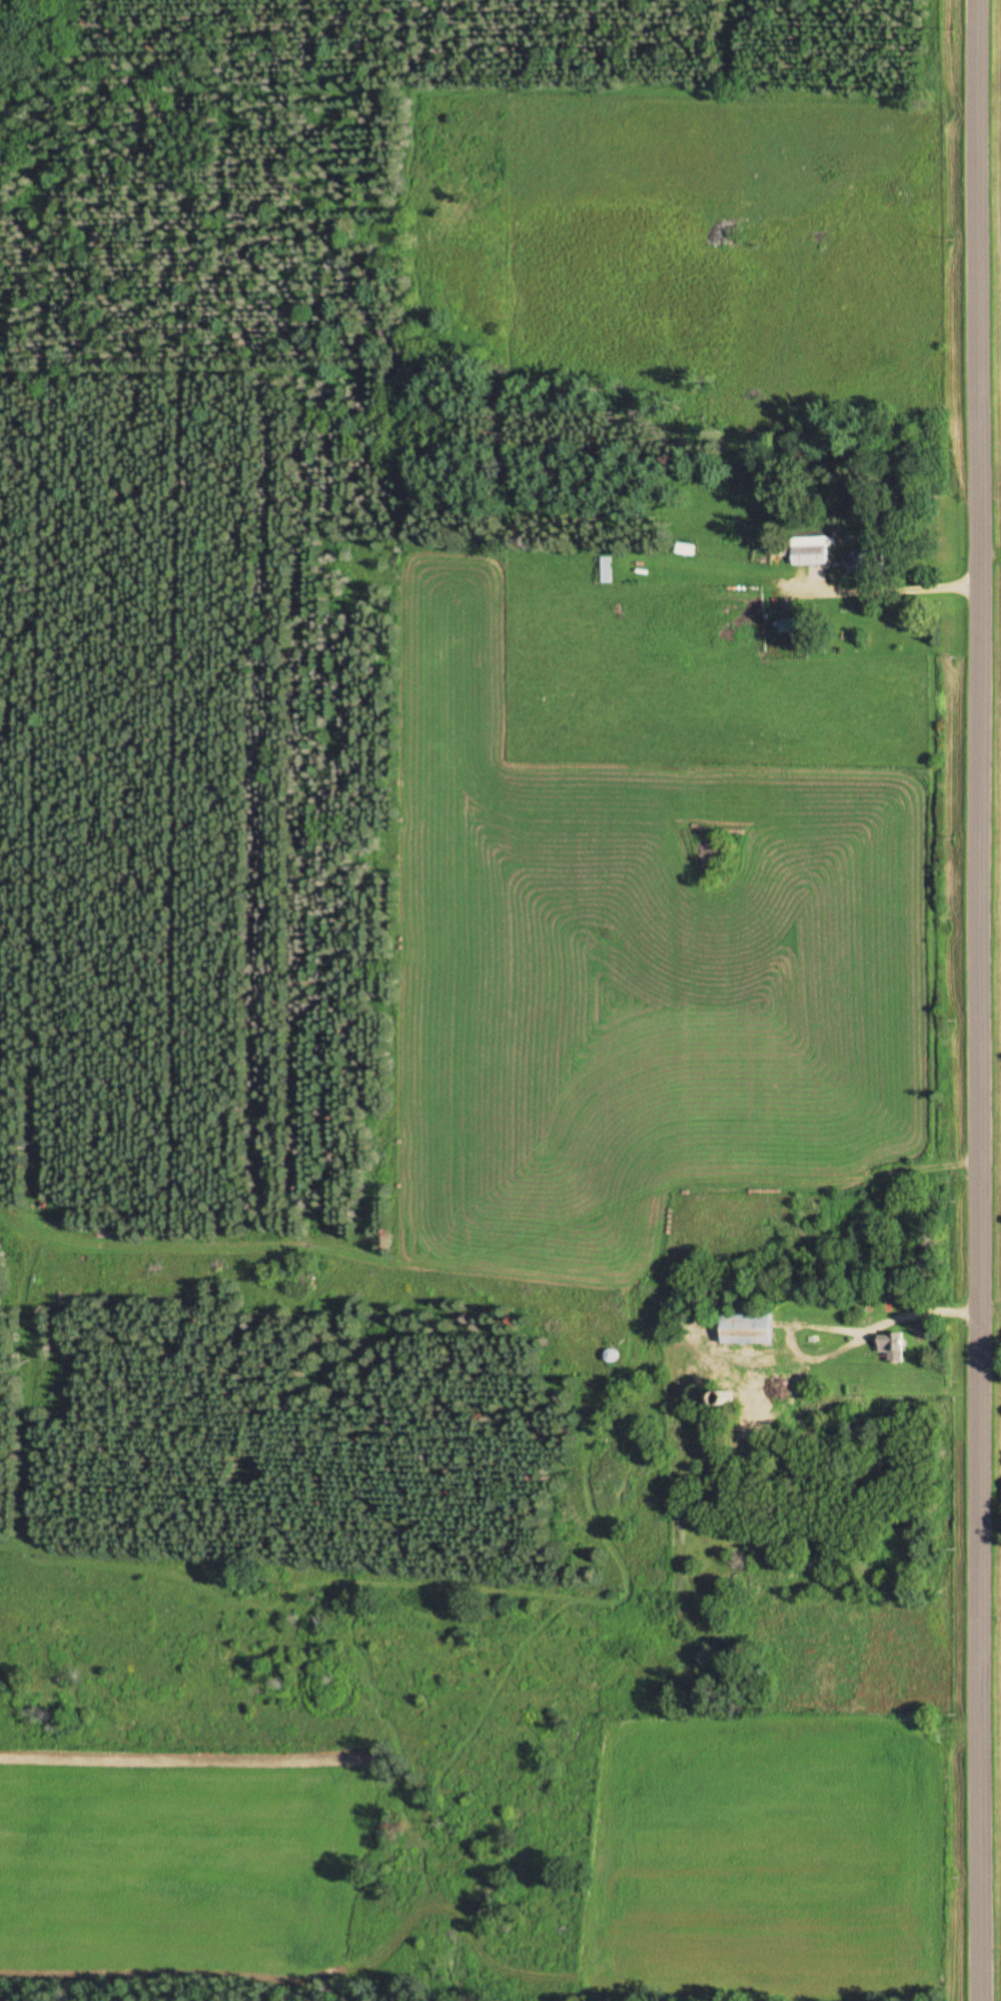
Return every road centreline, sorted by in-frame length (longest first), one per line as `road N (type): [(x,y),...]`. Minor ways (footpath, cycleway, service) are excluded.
road 1 (secondary): [(968,2000),(974,0)]

